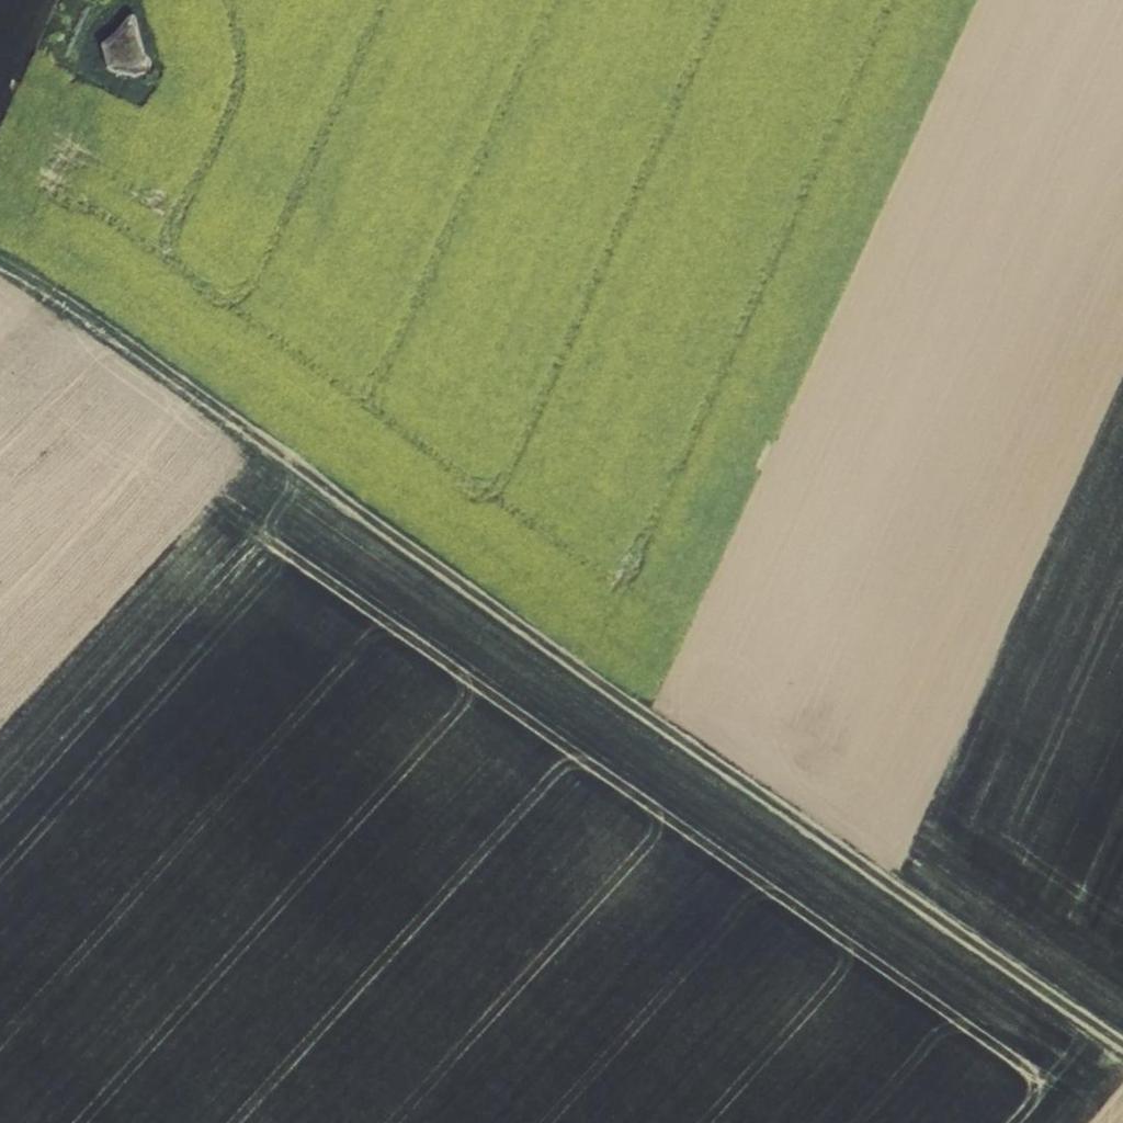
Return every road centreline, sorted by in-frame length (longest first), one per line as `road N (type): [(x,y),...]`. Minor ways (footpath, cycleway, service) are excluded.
road 1 (track): [(1122,1035),(738,770),(0,286)]

